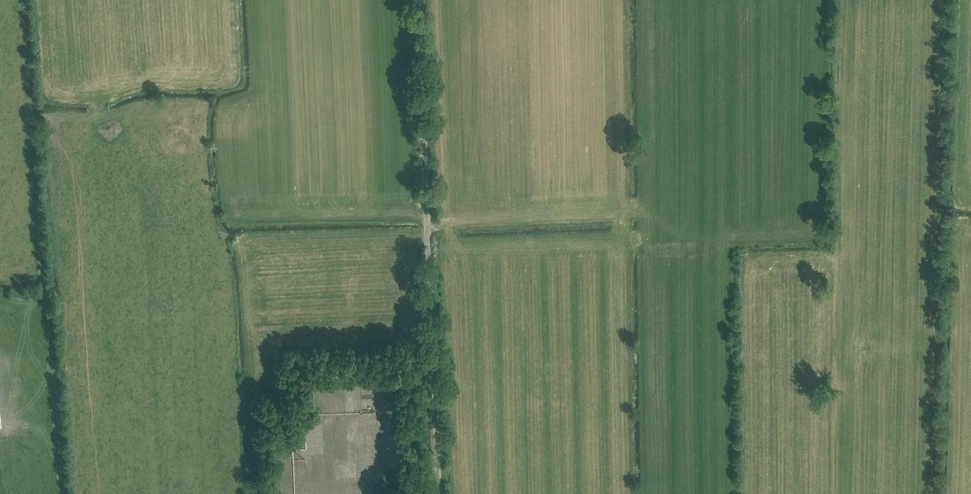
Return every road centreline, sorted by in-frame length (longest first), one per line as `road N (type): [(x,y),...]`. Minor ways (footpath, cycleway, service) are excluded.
road 1 (track): [(421,0),(438,493)]

